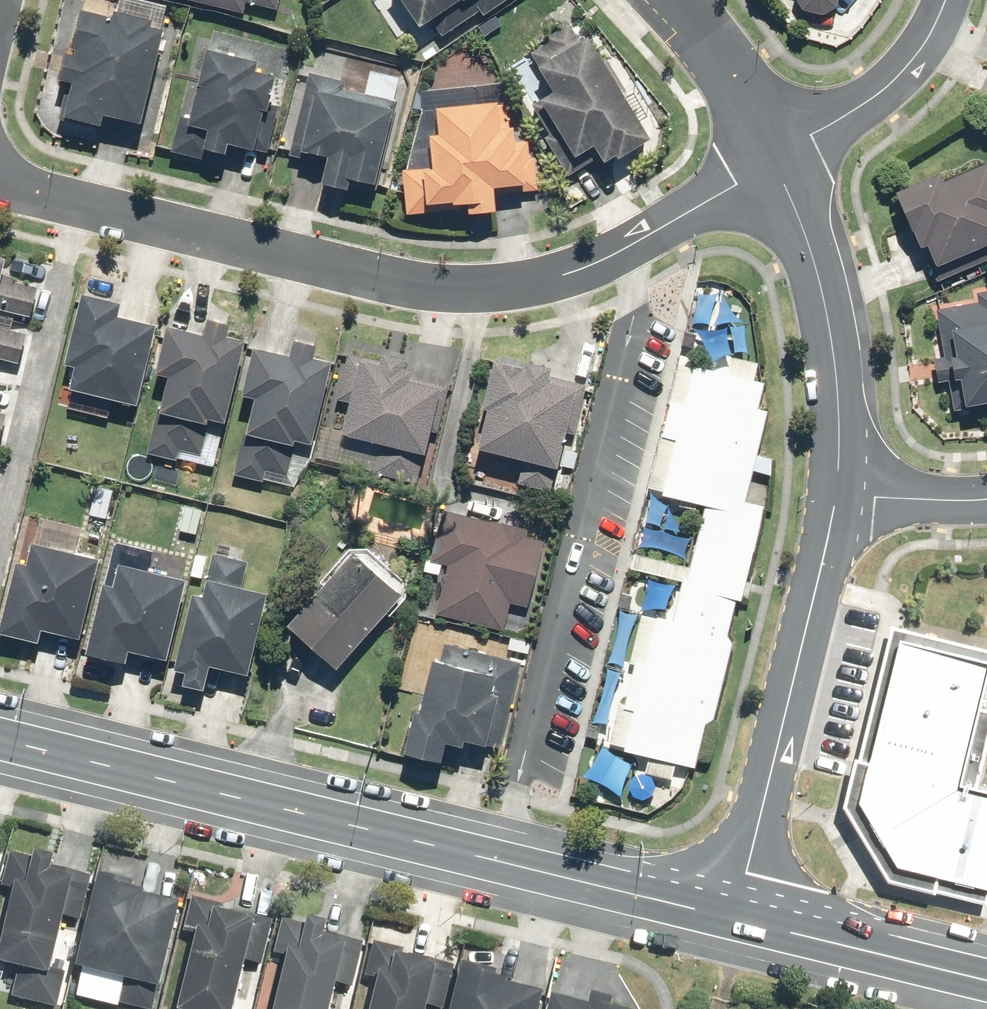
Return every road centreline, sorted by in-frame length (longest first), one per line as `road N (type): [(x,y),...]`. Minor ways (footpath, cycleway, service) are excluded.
road 1 (residential): [(781,166),(565,277),(512,287),(426,286),(355,272),(0,182)]
road 2 (secondary): [(0,735),(736,914)]
road 3 (residential): [(736,914),(836,494)]
road 4 (residential): [(836,494),(833,343),(807,233),(781,166)]
road 5 (secondary): [(736,914),(986,979)]
road 6 (residential): [(781,166),(919,58),(952,0)]
road 7 (residential): [(781,166),(728,68),(674,0)]
road 8 (residential): [(836,494),(986,497)]

